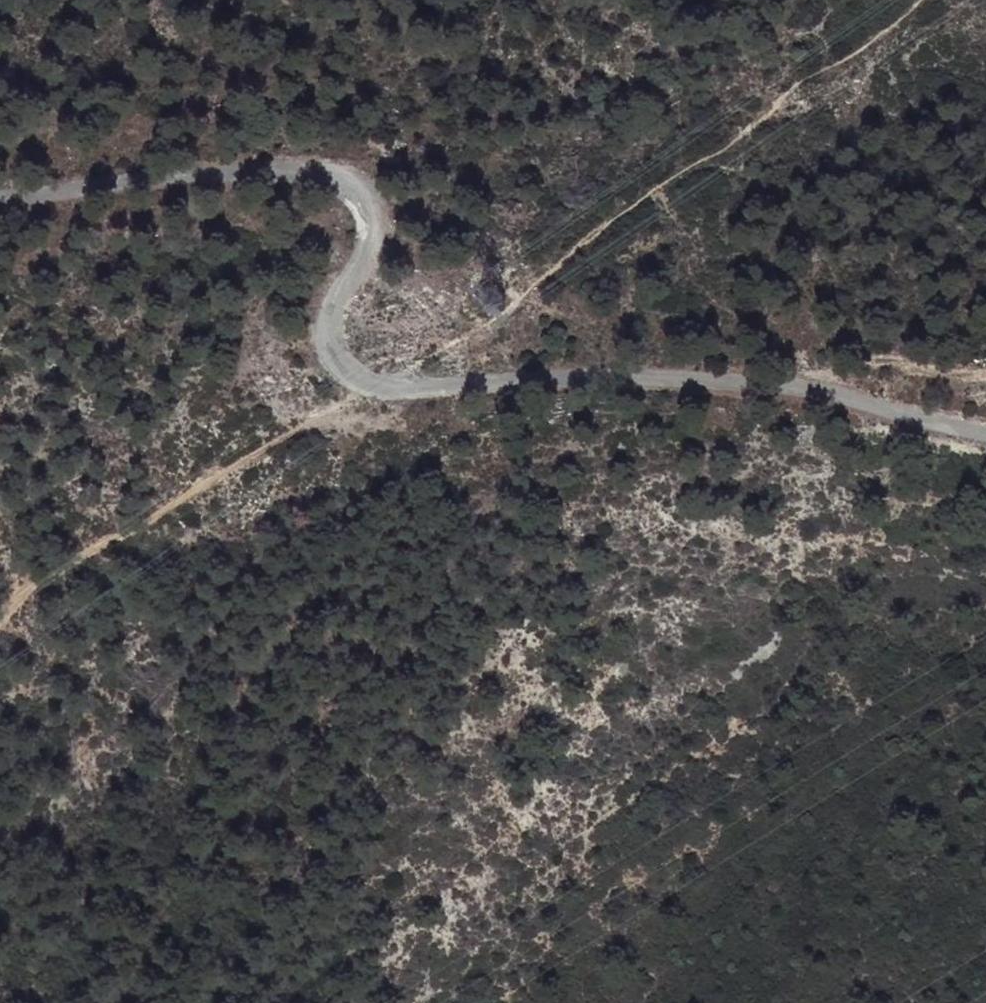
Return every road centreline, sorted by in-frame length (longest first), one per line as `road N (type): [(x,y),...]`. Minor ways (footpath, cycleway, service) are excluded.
road 1 (unclassified): [(0,203),(318,172),(363,198),(380,223),(334,331),(336,367),(397,392),(733,377),(985,434)]

